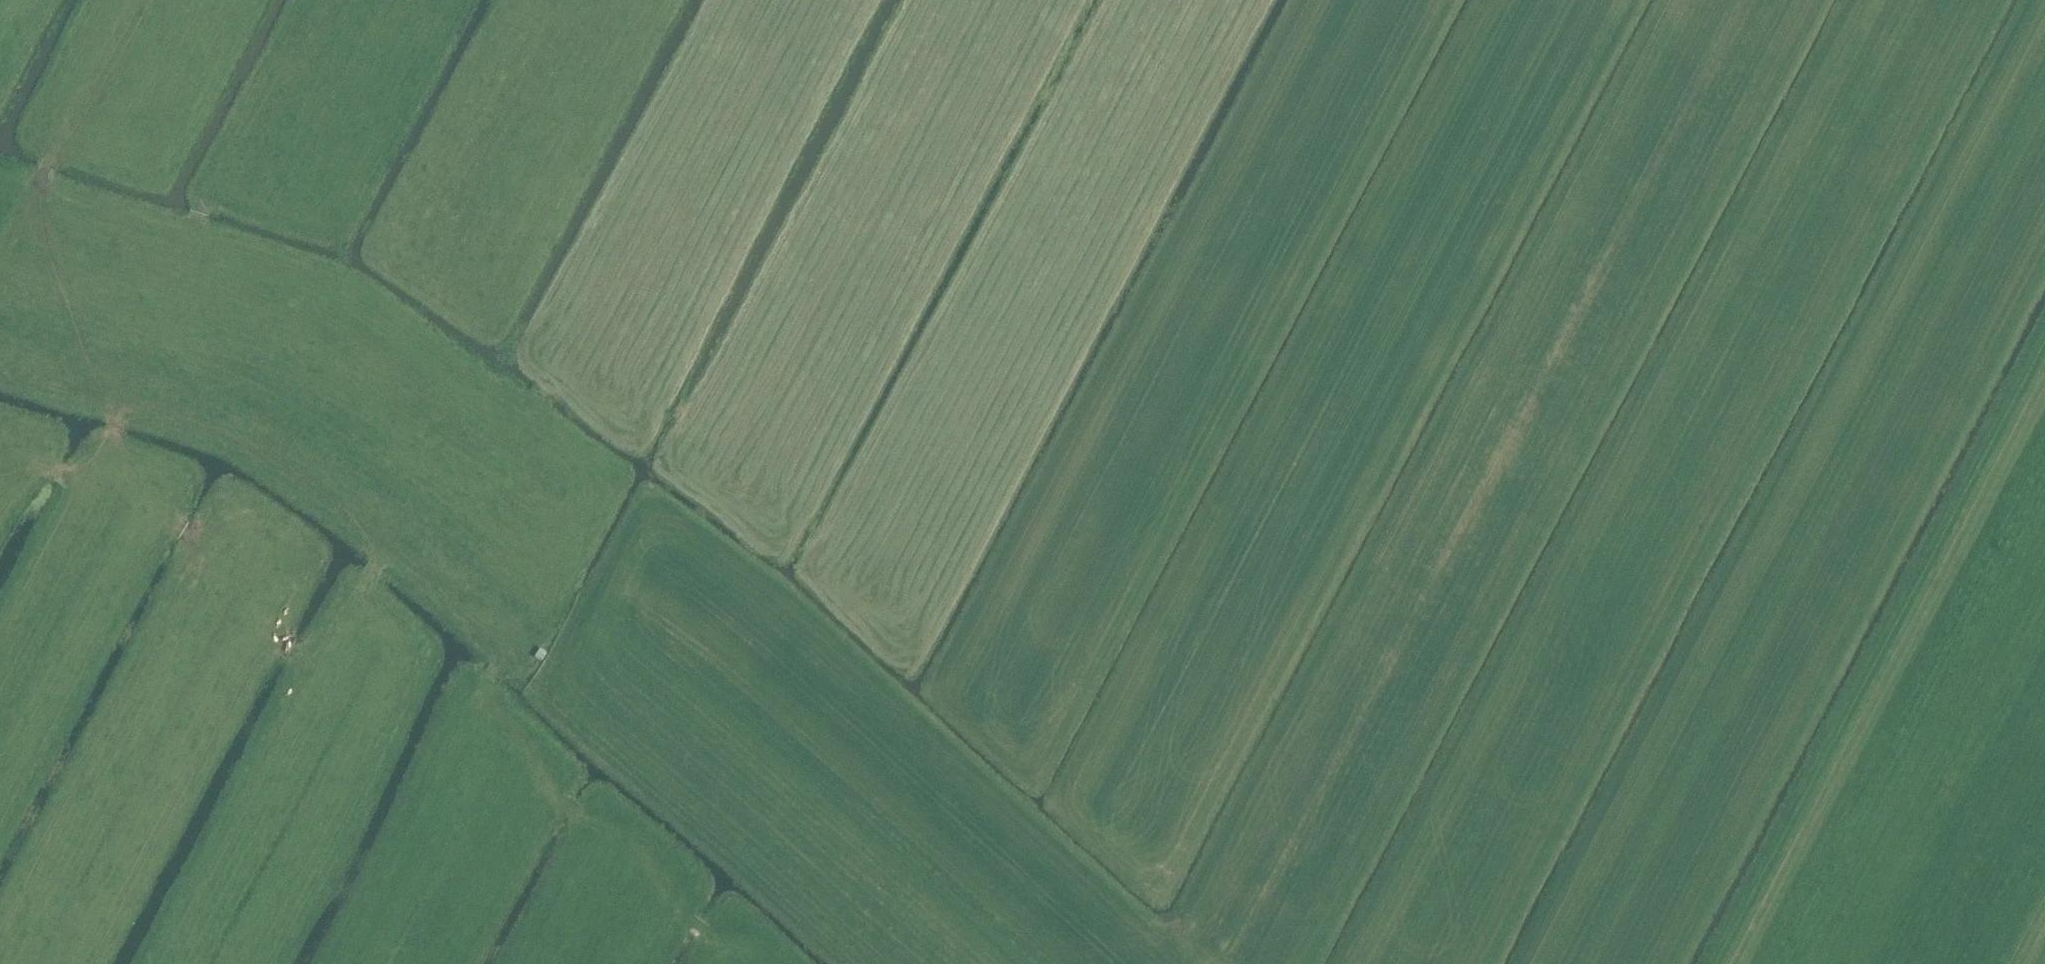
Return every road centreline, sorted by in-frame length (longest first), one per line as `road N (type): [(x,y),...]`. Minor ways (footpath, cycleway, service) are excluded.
road 1 (track): [(1215,963),(1748,0)]

